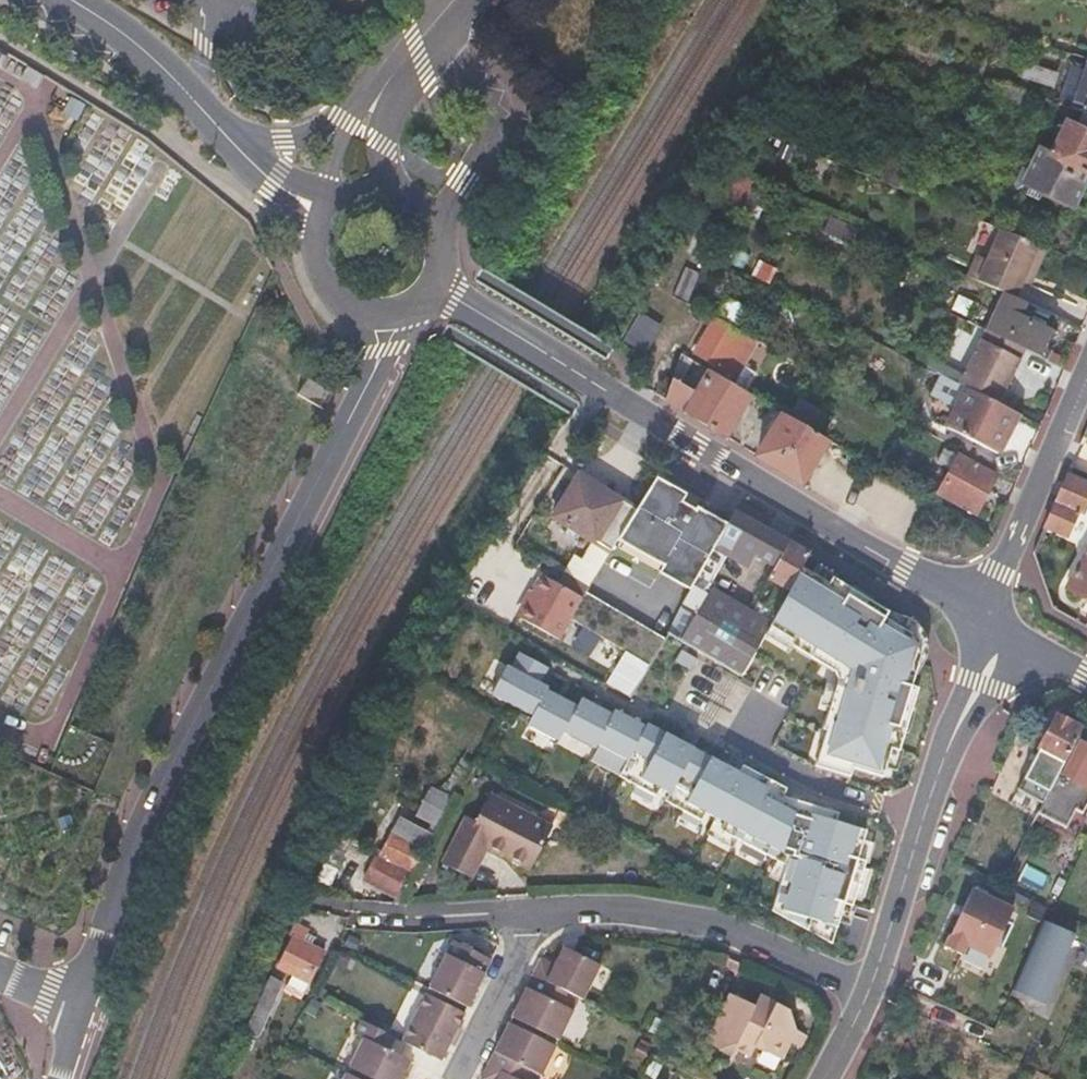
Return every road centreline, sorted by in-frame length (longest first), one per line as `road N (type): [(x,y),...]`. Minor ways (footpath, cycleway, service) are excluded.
road 1 (residential): [(377,317),(382,351),(367,405),(161,799),(83,1009)]
road 2 (residential): [(458,305),(987,618)]
road 3 (residential): [(987,618),(966,706),(867,990)]
road 4 (residential): [(867,990),(702,927),(629,914),(528,915)]
road 5 (residential): [(1086,375),(987,618)]
road 6 (residential): [(528,915),(397,917),(303,900)]
road 7 (tertiary): [(229,141),(168,71),(67,0)]
road 8 (residential): [(528,915),(449,1078)]
road 9 (tertiary): [(323,214),(310,253),(314,273),(338,305),(377,317)]
road 10 (tertiary): [(430,288),(441,256),(434,222),(421,205),(382,187)]
road 11 (residential): [(382,187),(398,63)]

